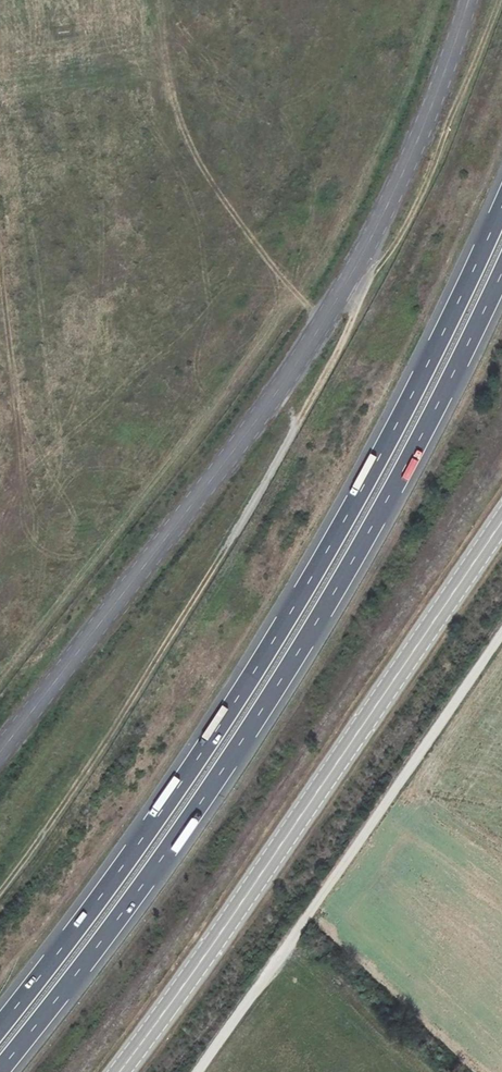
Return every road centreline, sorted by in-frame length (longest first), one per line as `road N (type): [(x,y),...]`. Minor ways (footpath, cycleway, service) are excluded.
road 1 (motorway): [(501,206),(395,427),(293,608),(179,785),(0,1026)]
road 2 (motorway): [(0,1070),(141,887),(279,683),(421,437),(501,272)]
road 3 (secondary): [(501,522),(119,1071)]
road 4 (unclassified): [(191,1071),(501,634)]

